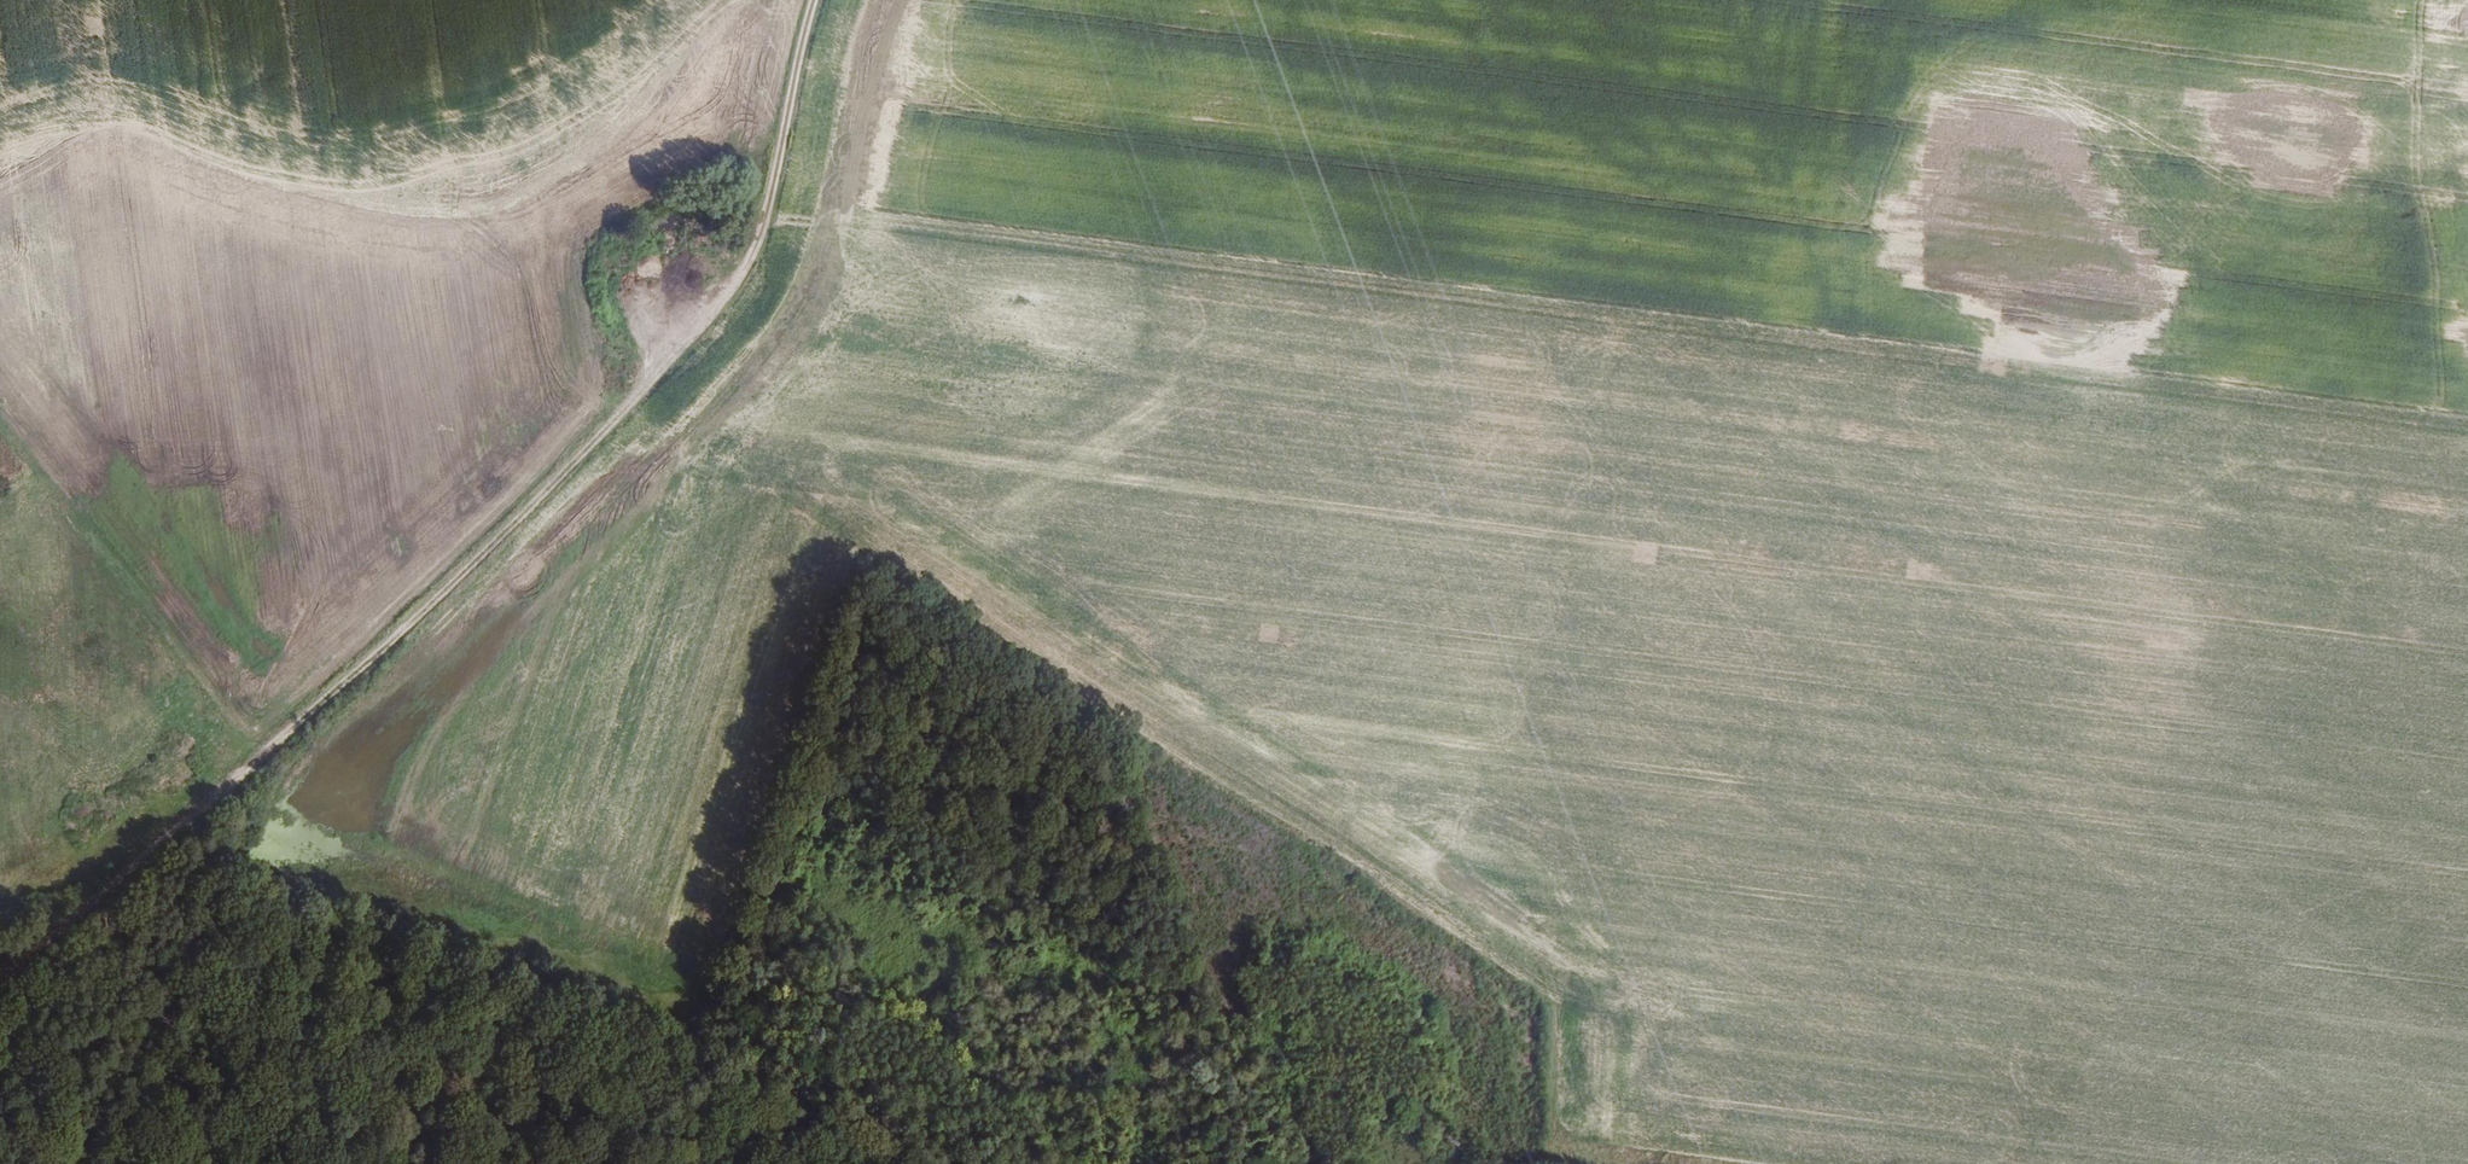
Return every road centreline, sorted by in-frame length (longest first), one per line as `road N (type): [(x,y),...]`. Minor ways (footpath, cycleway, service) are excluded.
road 1 (track): [(0,975),(414,616),(710,315),(755,242),(814,0)]
road 2 (track): [(1424,1163),(1347,1064),(1157,1034),(1054,988)]
road 3 (track): [(315,1163),(379,953)]
road 4 (track): [(0,1045),(149,920)]

